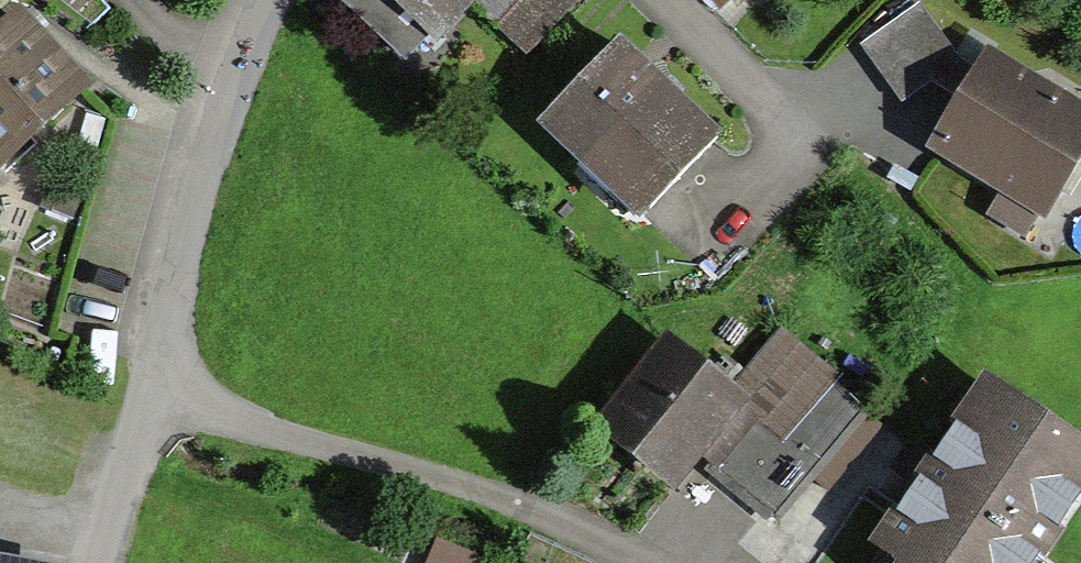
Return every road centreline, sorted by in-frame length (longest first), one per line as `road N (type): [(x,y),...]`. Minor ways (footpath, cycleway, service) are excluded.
road 1 (residential): [(149,387),(490,497),(645,562)]
road 2 (residential): [(258,0),(212,107),(149,387)]
road 3 (residential): [(149,387),(98,562)]

